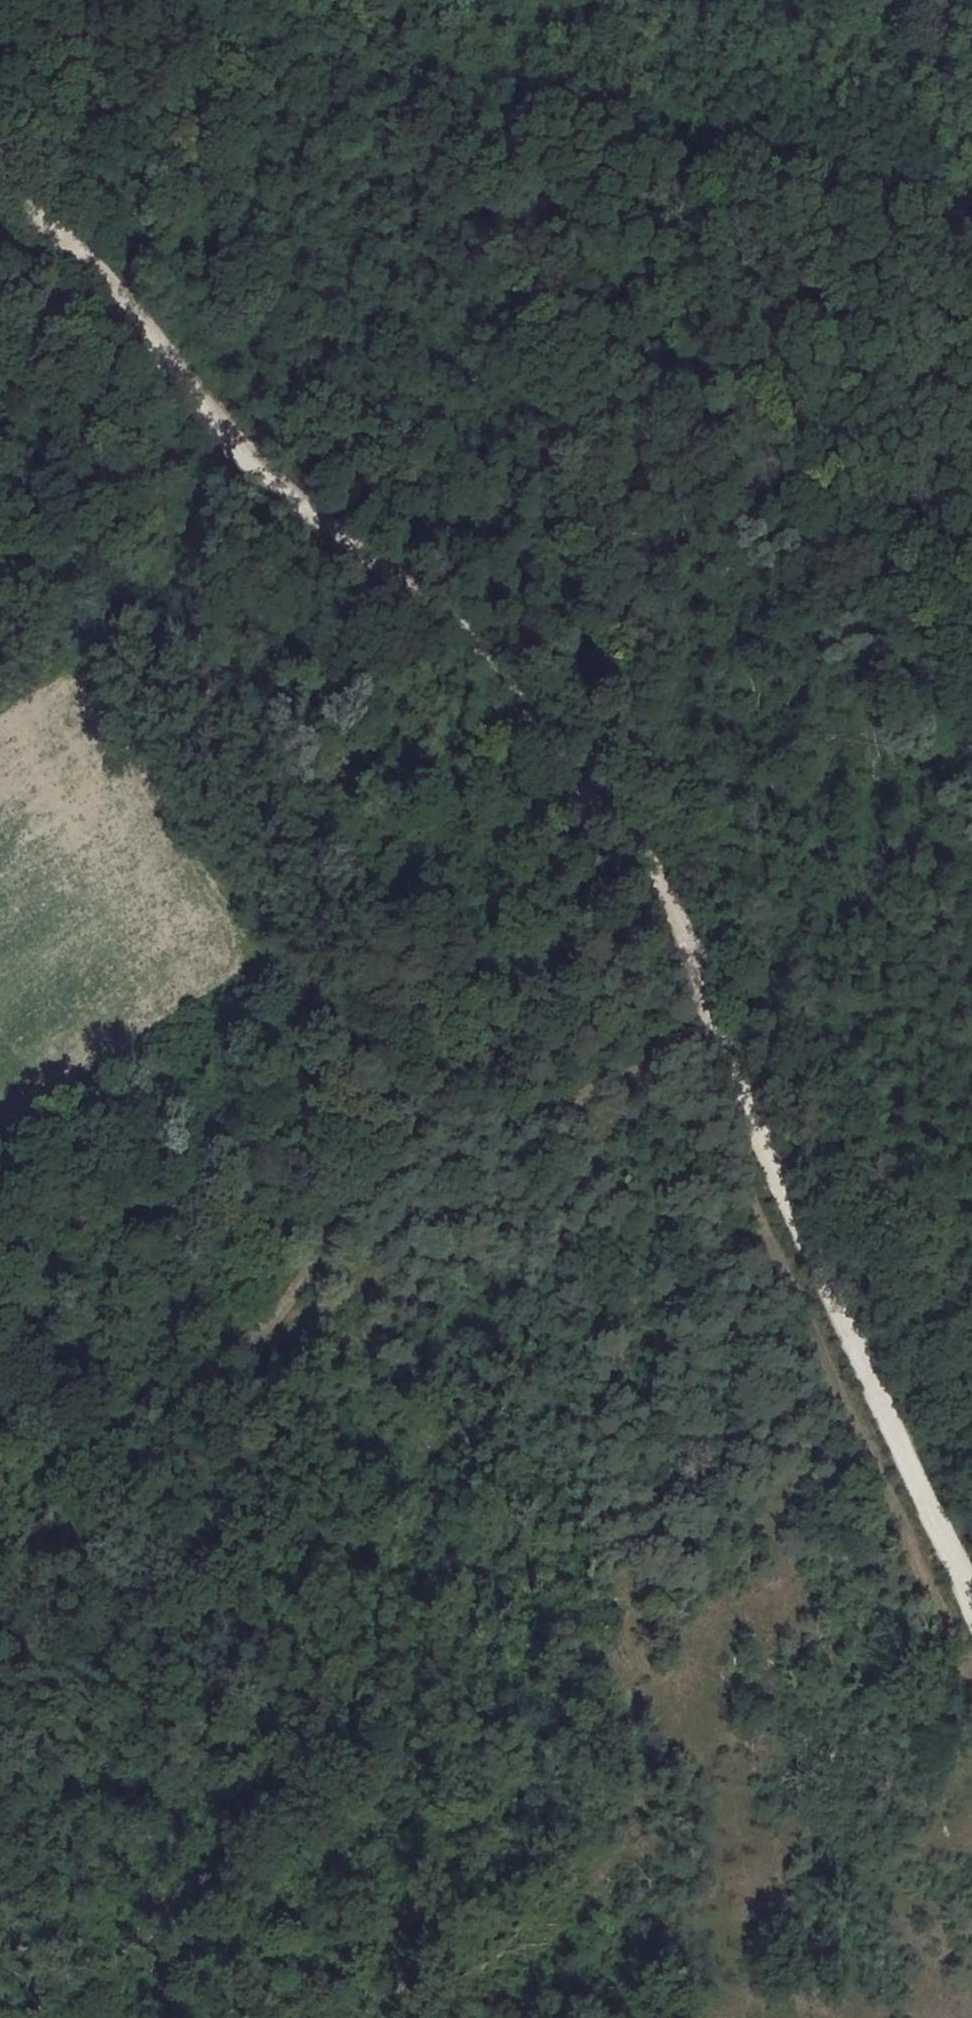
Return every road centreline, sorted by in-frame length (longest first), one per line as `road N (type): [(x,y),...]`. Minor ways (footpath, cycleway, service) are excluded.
road 1 (track): [(0,191),(79,250),(238,450),(323,528),(461,633),(670,905),(715,1037),(971,1603)]
road 2 (track): [(598,1079),(558,1101),(470,1119),(378,1174),(332,1215),(298,1292),(259,1335),(40,1511),(0,1557)]
road 3 (track): [(238,450),(74,681)]

